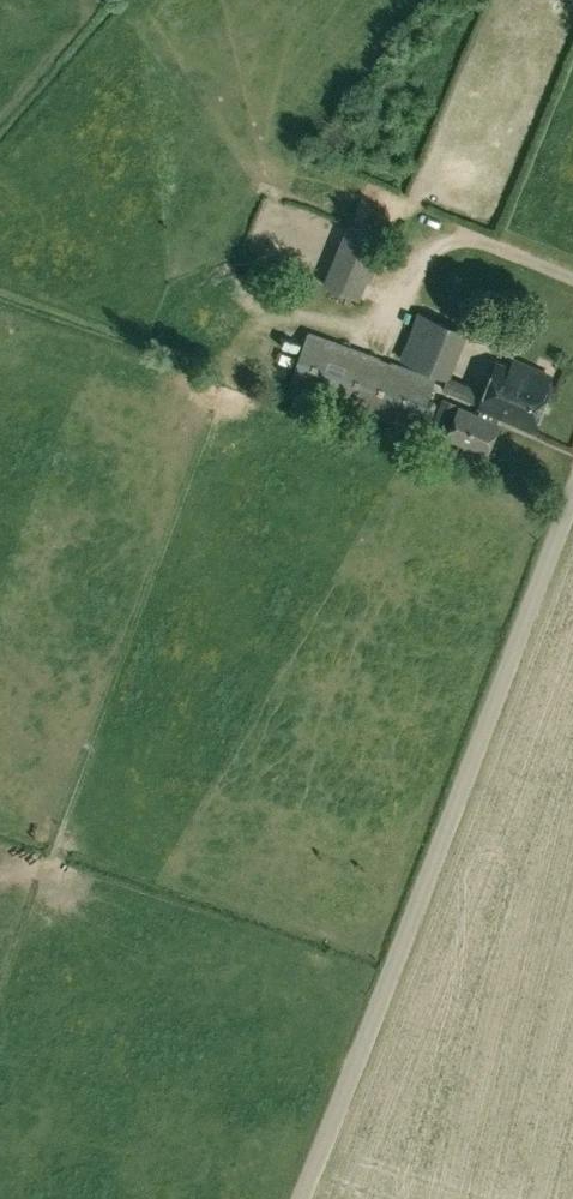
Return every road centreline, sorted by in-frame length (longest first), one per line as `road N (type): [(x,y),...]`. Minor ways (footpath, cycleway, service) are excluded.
road 1 (unclassified): [(302,1198),(572,498)]

